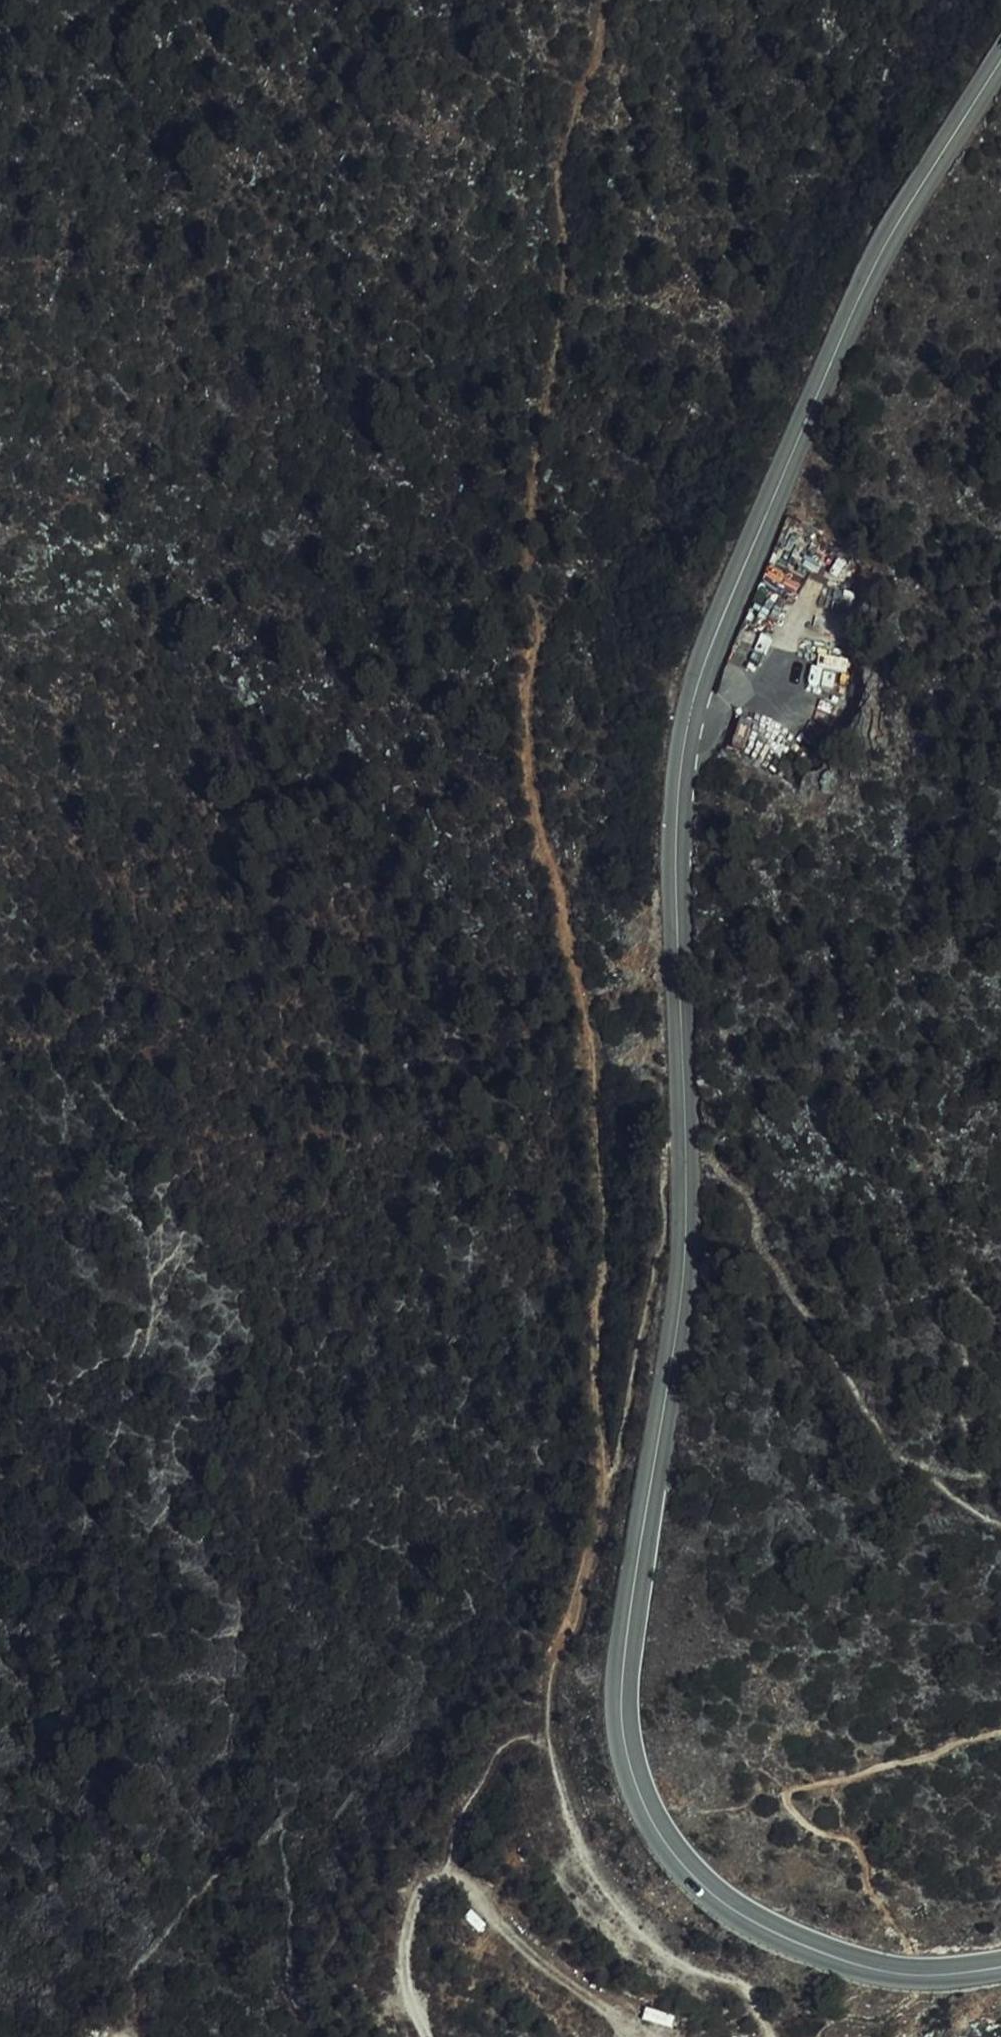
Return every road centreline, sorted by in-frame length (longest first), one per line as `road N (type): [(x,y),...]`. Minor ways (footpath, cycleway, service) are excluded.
road 1 (tertiary): [(1000,1963),(876,1967),(773,1935),(730,1910),(663,1845),(628,1772),(621,1732),(634,1574),(672,1379),(687,1241),(678,917),(681,780),(697,698),(741,564),(879,257),(1000,64)]
road 2 (track): [(423,2036),(403,1969),(412,1920),(506,1746),(529,1737),(547,1743)]

